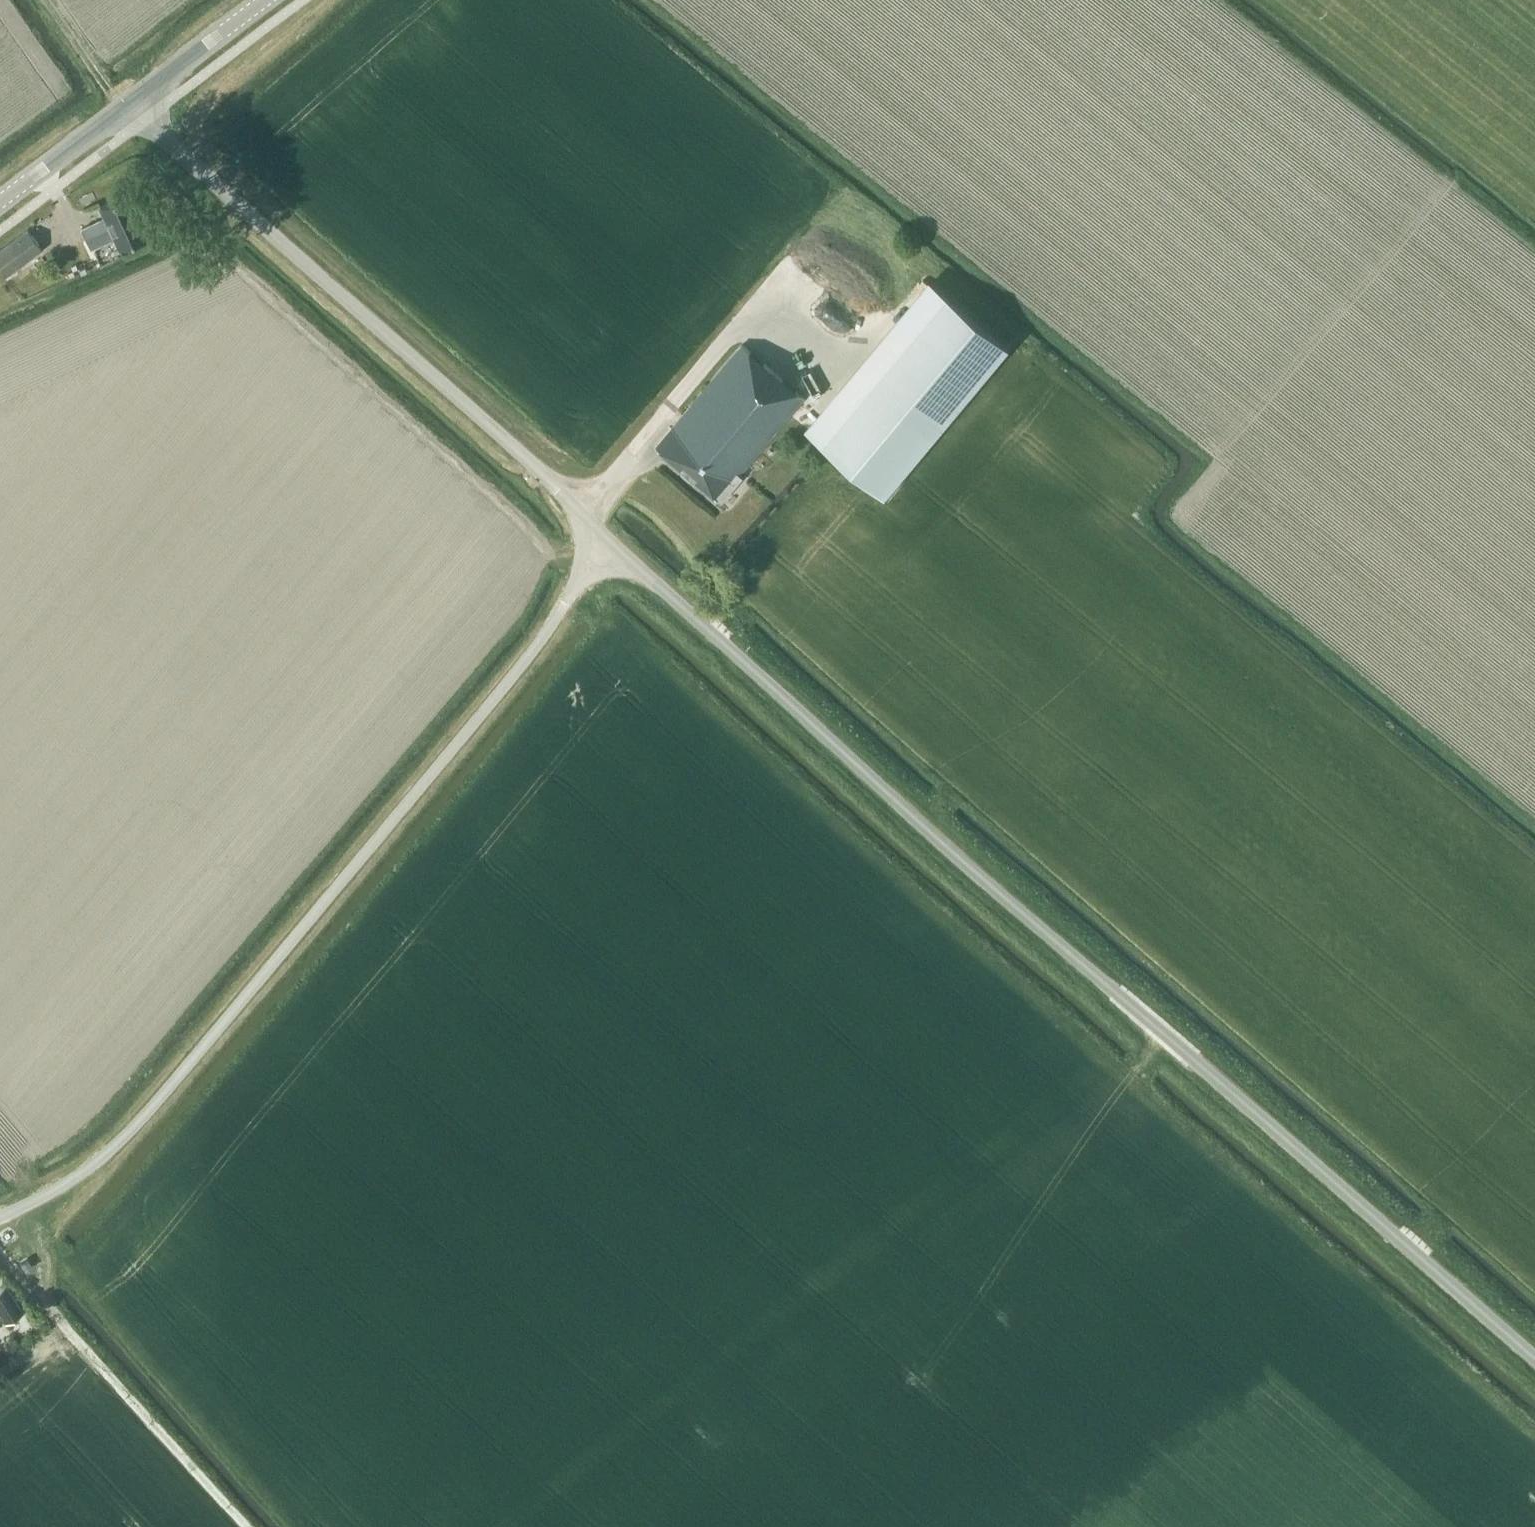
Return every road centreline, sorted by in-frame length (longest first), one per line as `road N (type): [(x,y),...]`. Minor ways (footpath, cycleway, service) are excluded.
road 1 (tertiary): [(1534,1361),(614,551)]
road 2 (unclassified): [(0,1223),(109,1162),(549,641),(614,551)]
road 3 (tertiary): [(614,551),(566,497),(131,105)]
road 4 (track): [(0,1254),(245,1526)]
road 5 (tertiary): [(131,105),(267,0)]
road 6 (tertiary): [(0,203),(131,105)]

